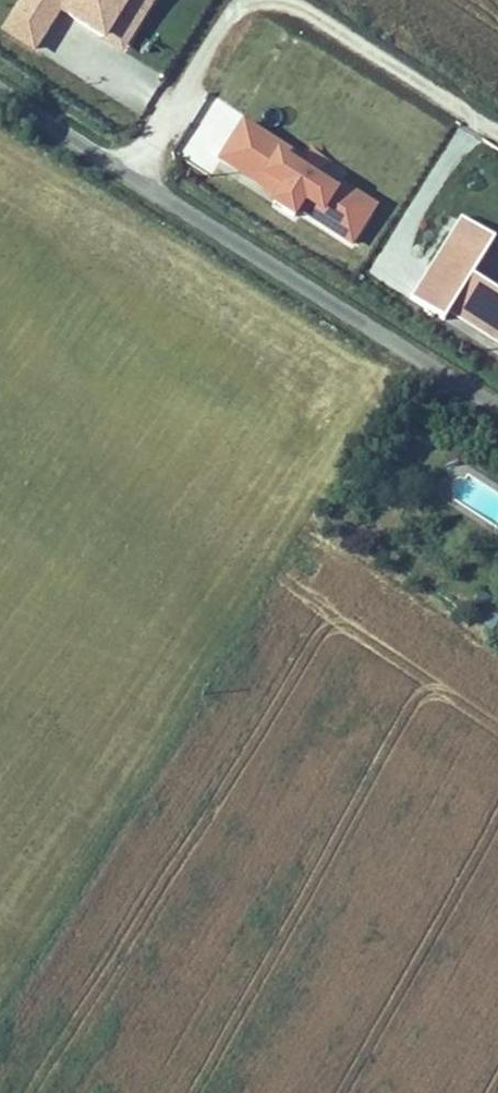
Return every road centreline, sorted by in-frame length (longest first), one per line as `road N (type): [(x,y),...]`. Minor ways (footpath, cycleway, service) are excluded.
road 1 (tertiary): [(127,176),(497,407)]
road 2 (residential): [(292,0),(497,129)]
road 3 (residential): [(127,176),(245,0)]
road 4 (tertiary): [(0,95),(127,176)]

